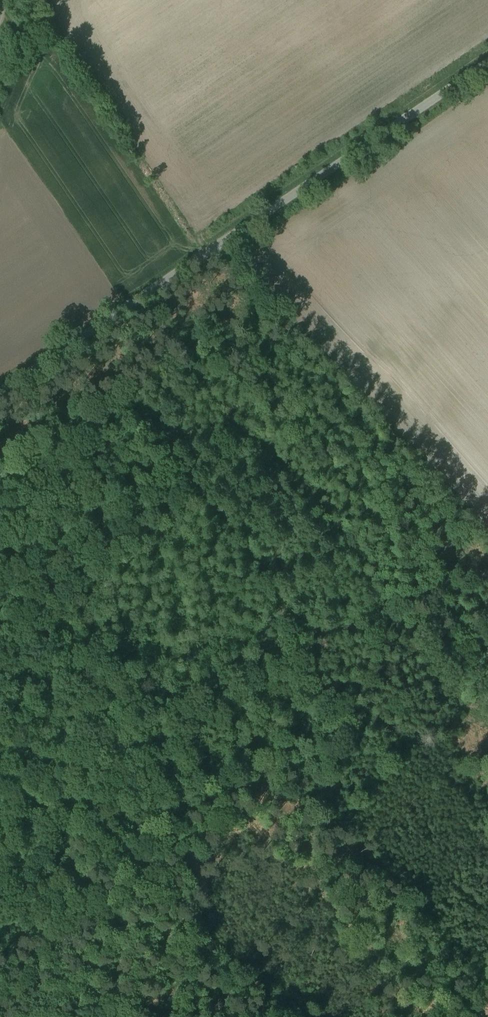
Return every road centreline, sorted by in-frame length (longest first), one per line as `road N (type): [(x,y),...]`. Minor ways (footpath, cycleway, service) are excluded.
road 1 (tertiary): [(0,392),(487,62)]

